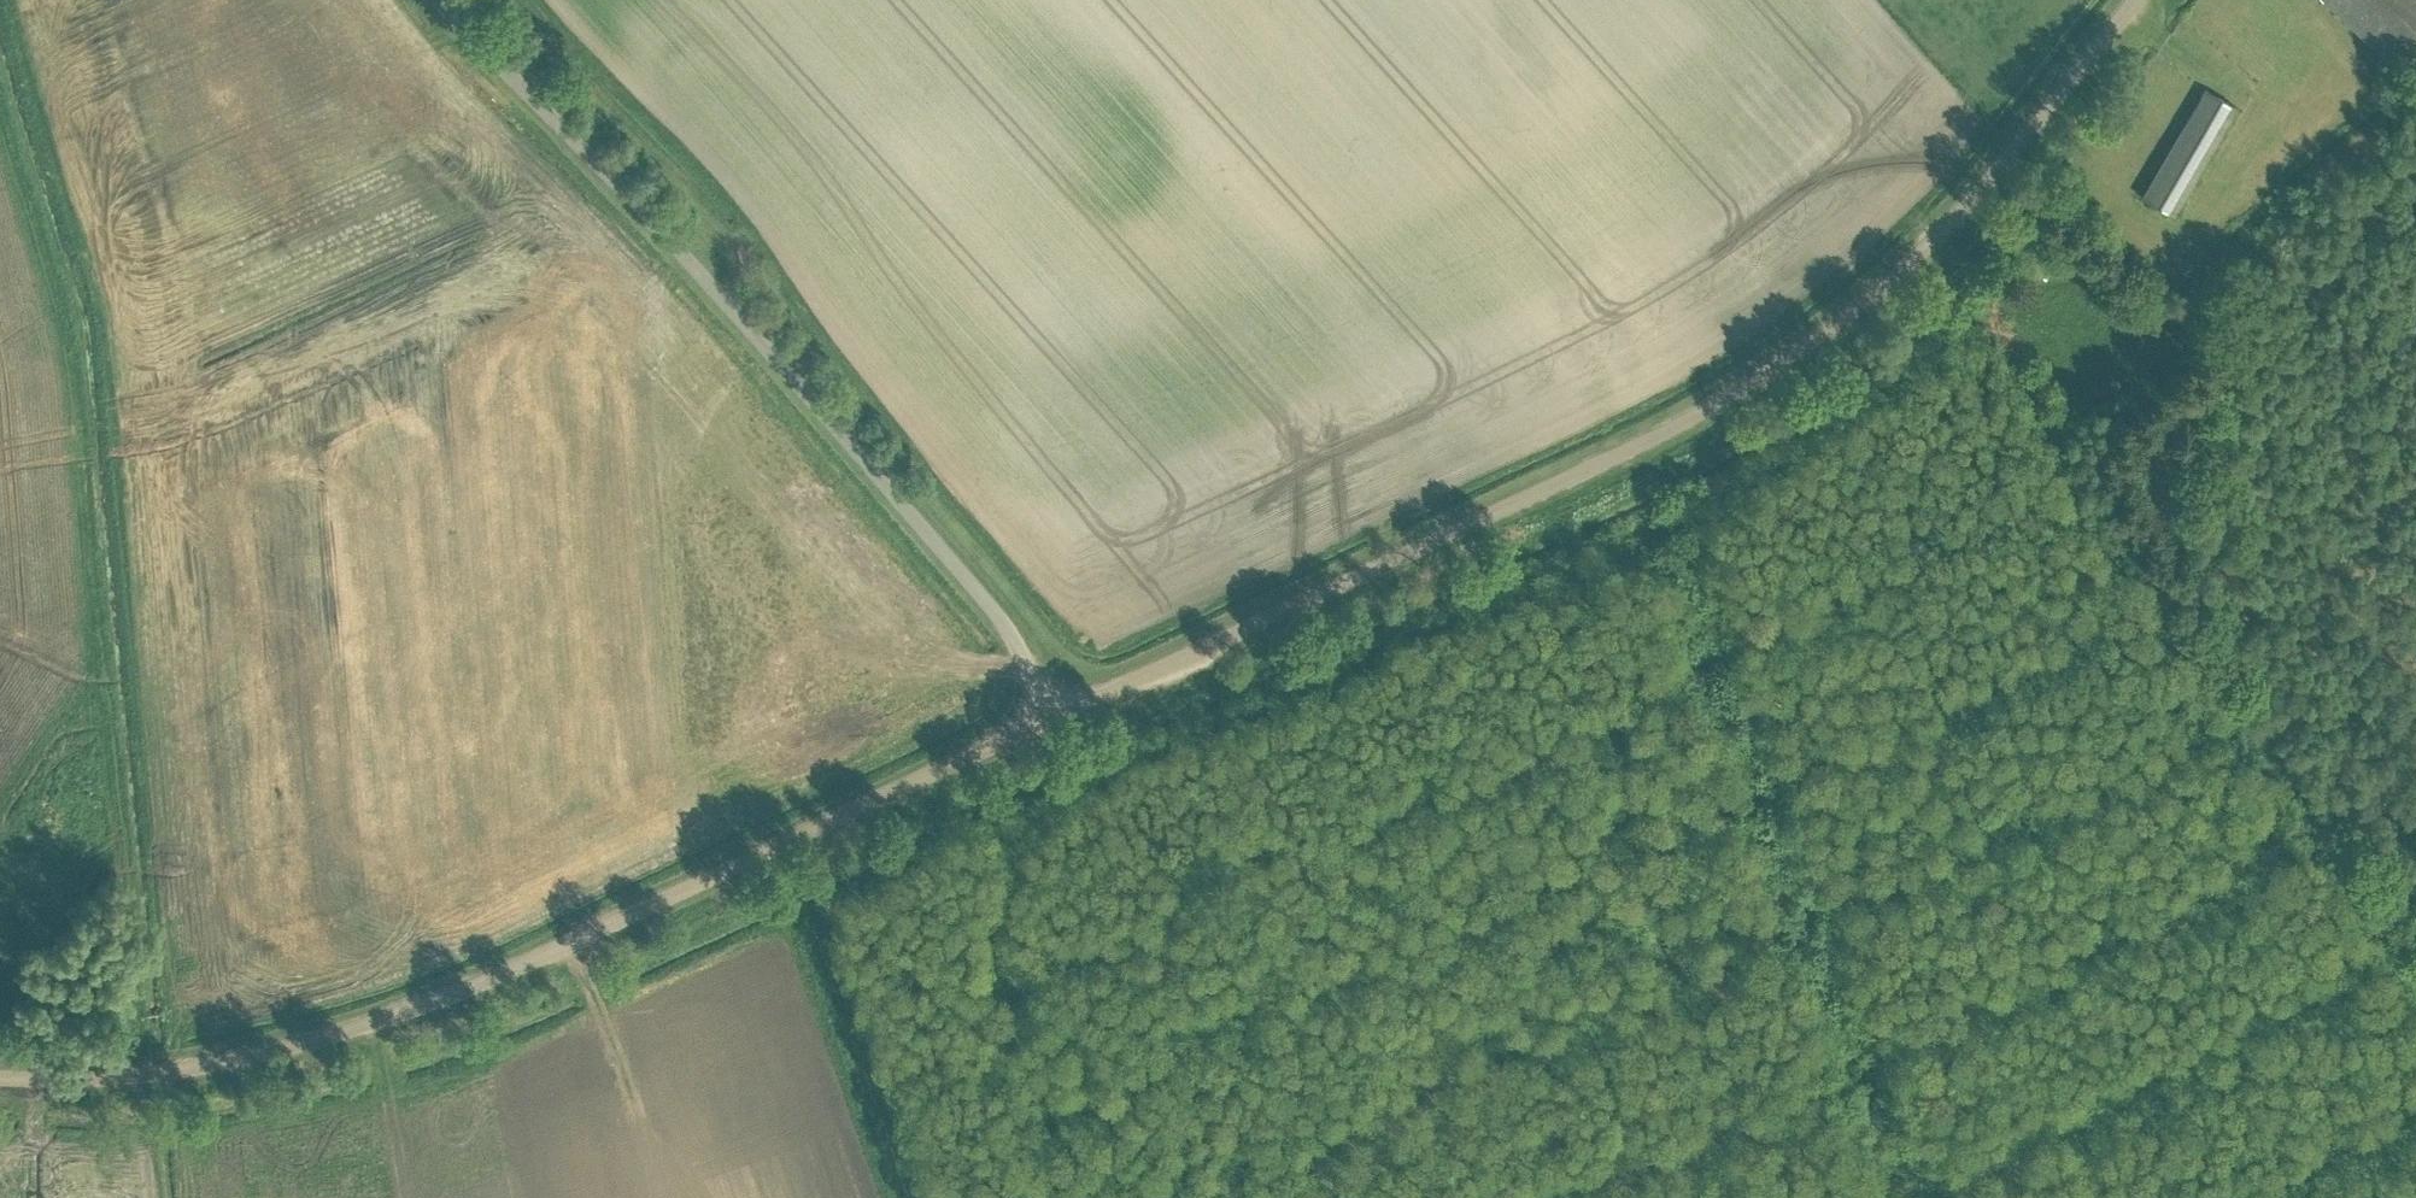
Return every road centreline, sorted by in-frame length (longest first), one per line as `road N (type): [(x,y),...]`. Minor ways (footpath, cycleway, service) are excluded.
road 1 (unclassified): [(1052,713),(1706,407),(1825,329),(1911,260),(1988,180),(2132,0)]
road 2 (unclassified): [(0,1076),(193,1065),(415,1006),(1052,713)]
road 3 (unclassified): [(1052,713),(992,605),(444,0)]

